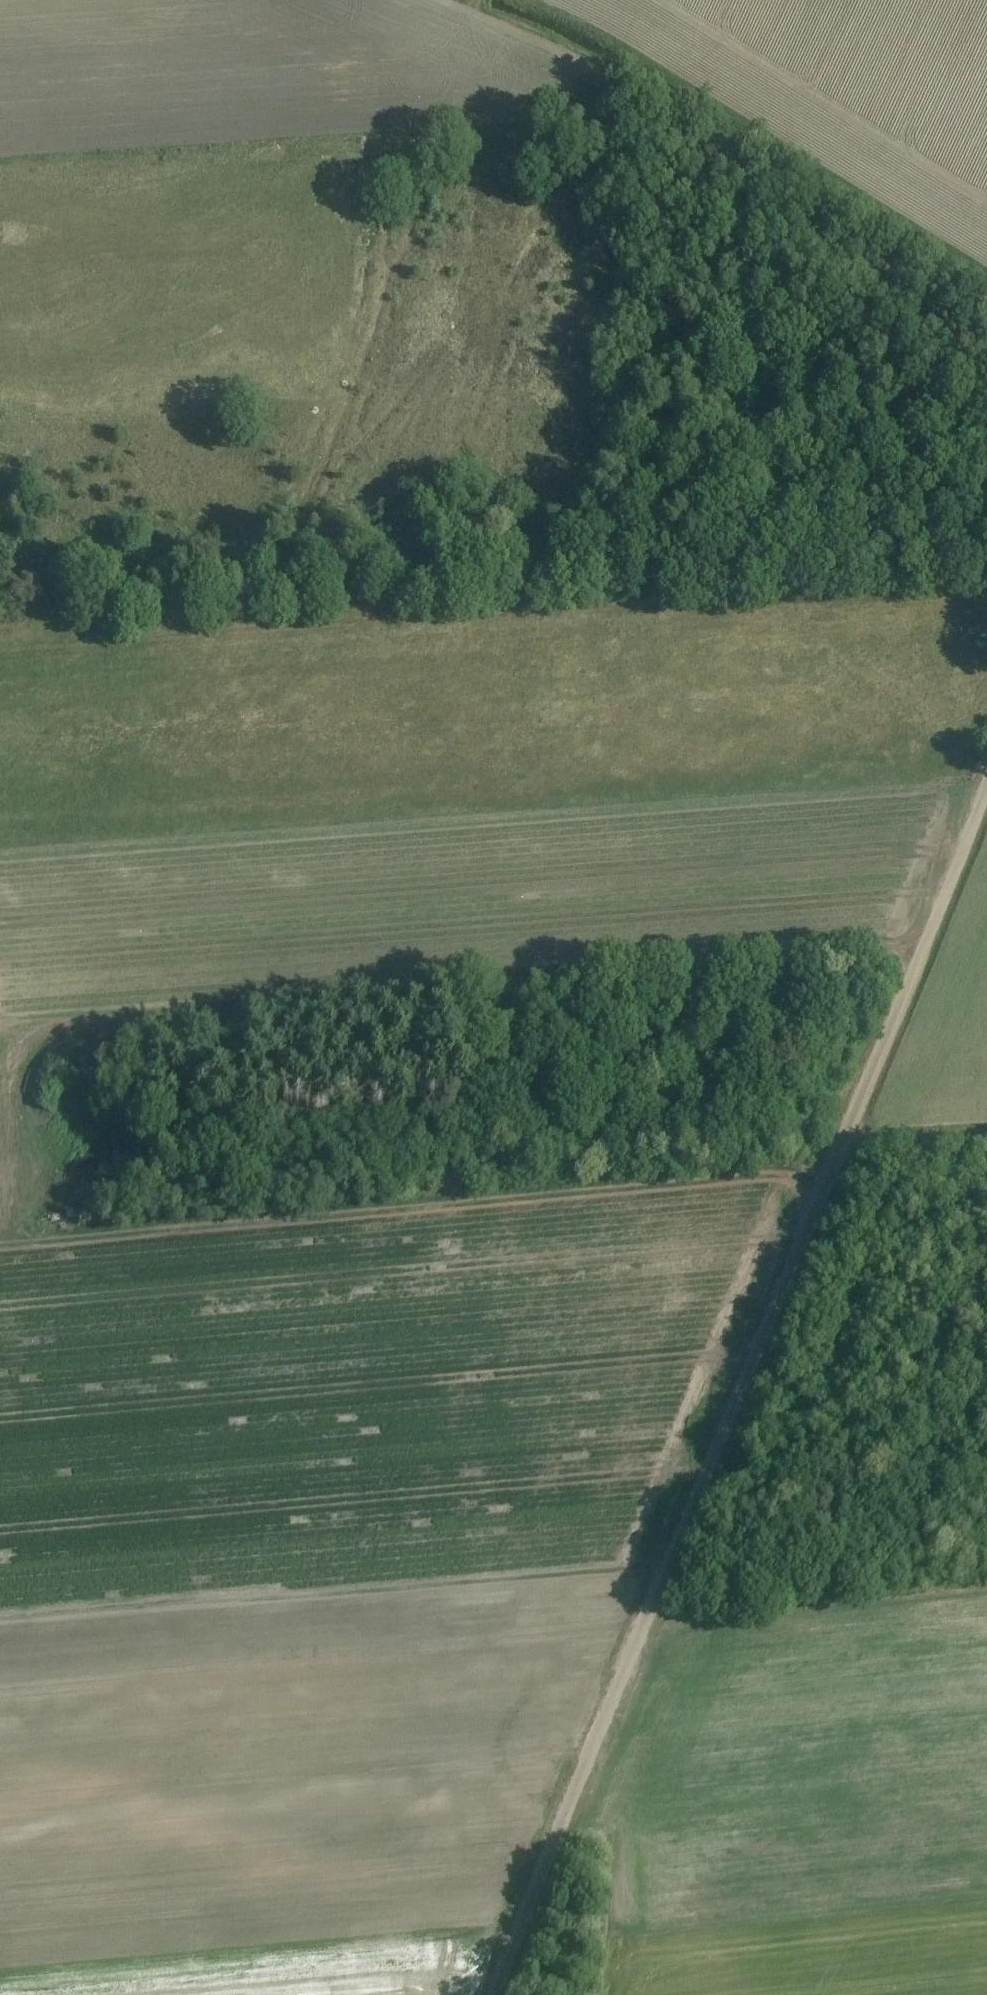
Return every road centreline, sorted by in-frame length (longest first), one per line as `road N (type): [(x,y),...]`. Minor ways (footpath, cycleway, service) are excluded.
road 1 (unclassified): [(495,1994),(986,777)]
road 2 (track): [(986,1128),(846,1134)]

